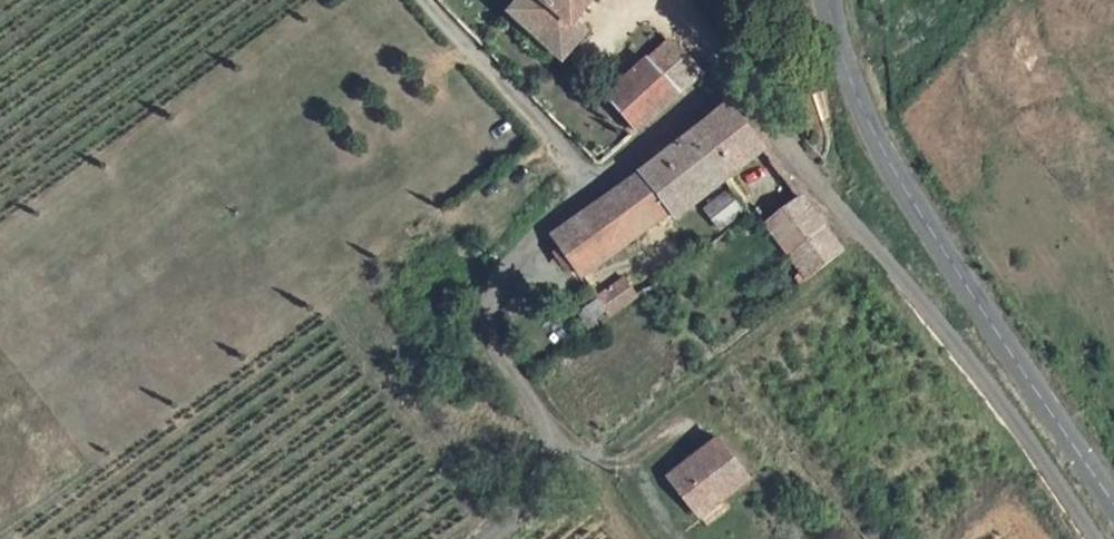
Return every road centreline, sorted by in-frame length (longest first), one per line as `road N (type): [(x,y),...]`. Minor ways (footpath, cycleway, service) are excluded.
road 1 (residential): [(513,525),(541,494),(551,436),(486,330),(491,282),(718,88),(741,85),(928,303),(1096,538)]
road 2 (tertiary): [(1113,500),(871,127),(828,0)]
road 3 (track): [(596,185),(424,0)]

